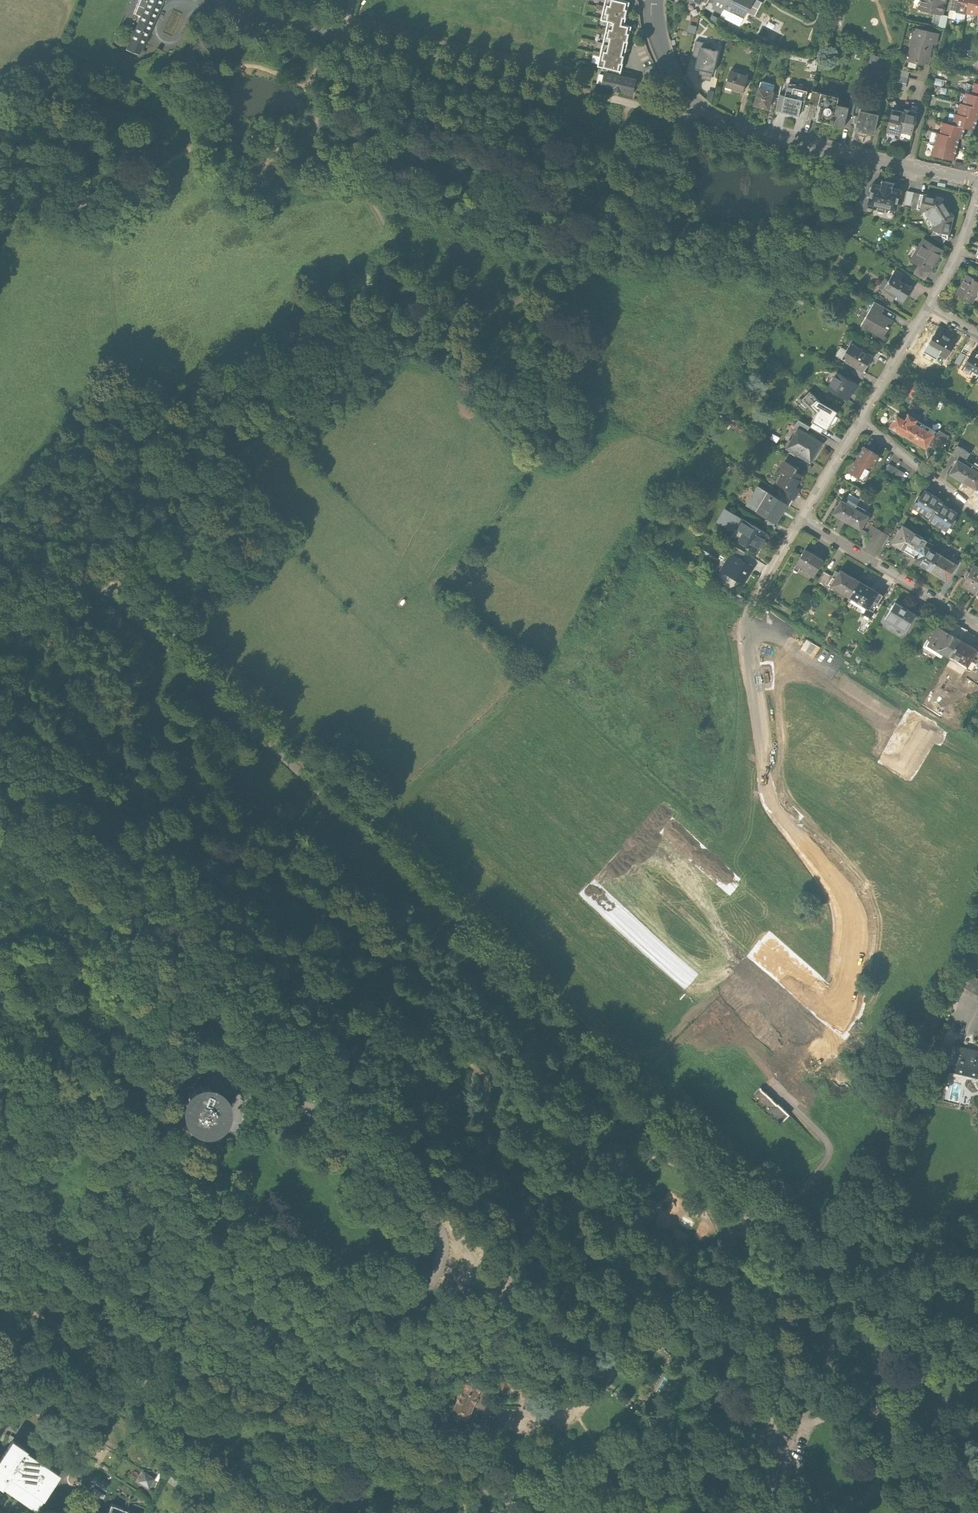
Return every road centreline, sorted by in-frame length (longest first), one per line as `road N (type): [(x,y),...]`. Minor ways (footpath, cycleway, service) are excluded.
road 1 (track): [(0,675),(45,679),(69,694),(177,833),(474,1077)]
road 2 (unclassified): [(0,1211),(237,1354),(490,1454),(523,1512)]
road 3 (unclassified): [(429,1218),(137,936),(34,846),(0,831)]
road 4 (unclassified): [(0,1090),(179,1164),(277,1254),(332,1291),(367,1297),(425,1278),(442,1246),(429,1218)]
road 5 (track): [(476,1458),(457,1464),(368,1441),(297,1445),(186,1389),(138,1378),(0,1292)]
road 6 (track): [(504,1445),(531,1425),(593,1402),(646,1309),(557,1199),(496,1138)]
road 7 (tertiary): [(655,0),(661,49),(675,78),(718,121),(977,183)]
road 8 (track): [(218,694),(202,711),(202,724),(217,753),(353,925)]
road 9 (track): [(138,1378),(216,1456),(334,1512)]
road 10 (track): [(443,1512),(423,1489),(327,1445),(261,1389),(257,1375)]
road 11 (track): [(257,1375),(476,1458)]
road 12 (residential): [(801,520),(977,626)]
road 13 (track): [(652,1156),(506,1089),(489,1090),(474,1077)]
road 14 (residential): [(977,516),(861,422)]
road 15 (residential): [(930,305),(861,422)]
road 16 (track): [(652,1156),(680,1168),(733,1220),(760,1233)]
road 17 (residential): [(977,195),(930,305)]

